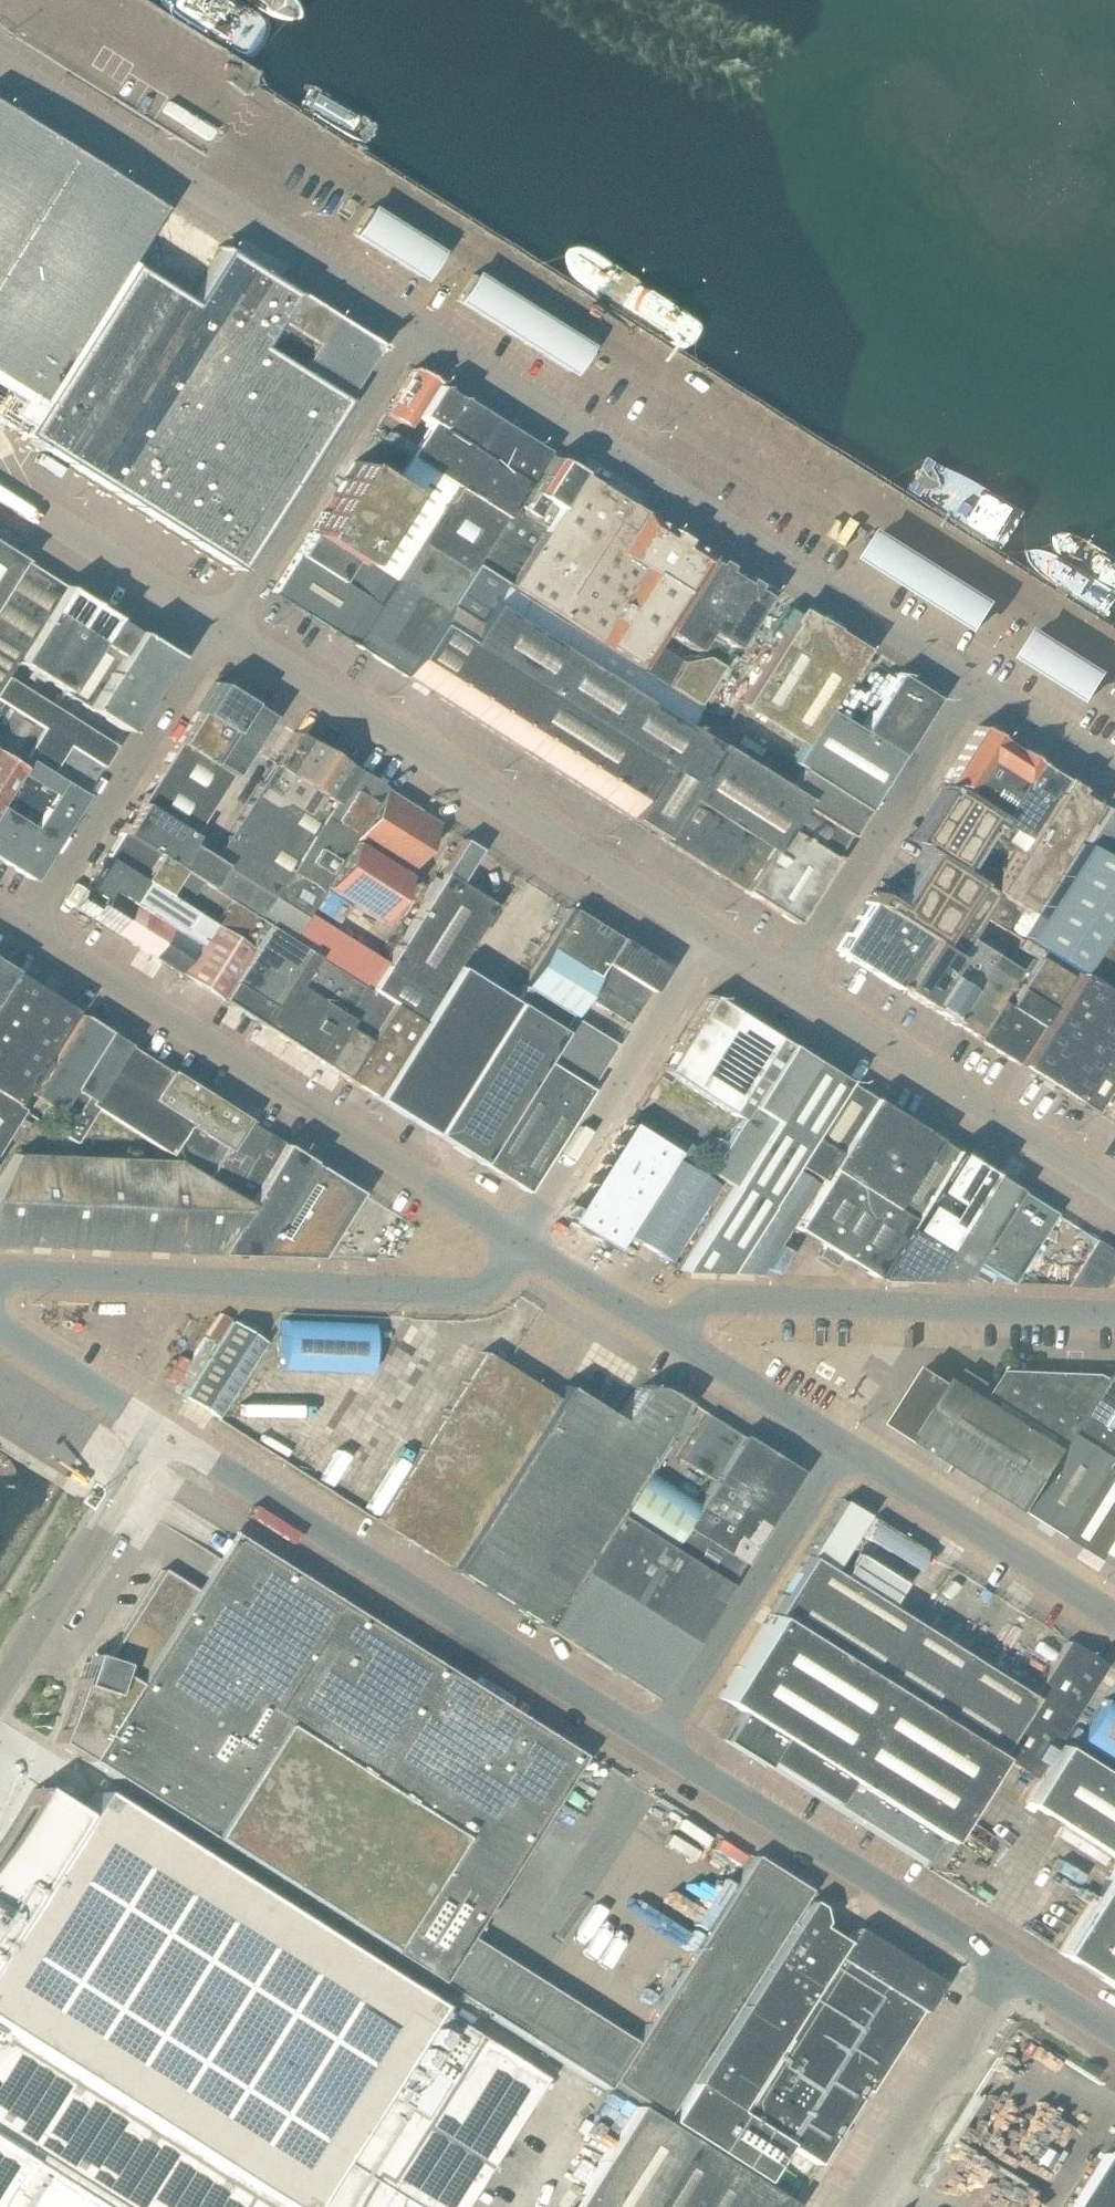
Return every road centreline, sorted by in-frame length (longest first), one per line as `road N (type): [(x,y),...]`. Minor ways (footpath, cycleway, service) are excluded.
road 1 (unclassified): [(973,682),(409,326)]
road 2 (unclassified): [(718,941),(221,622)]
road 3 (unclassified): [(660,1747),(164,1432)]
road 4 (unclassified): [(522,1241),(26,930)]
road 5 (unclassified): [(0,1290),(14,1273),(469,1291),(496,1278),(522,1241)]
road 6 (unclassified): [(409,326),(0,66)]
road 7 (unclassified): [(673,1337),(695,1308),(723,1298),(1114,1315)]
road 8 (unclassified): [(1007,1977),(660,1747)]
road 9 (unclassified): [(1114,1192),(790,983)]
road 10 (unclassified): [(26,930),(221,622)]
road 11 (unclassified): [(522,1241),(718,941)]
road 12 (unclassified): [(790,983),(973,682)]
road 13 (unclassified): [(660,1747),(846,1448)]
road 14 (unclassified): [(221,622),(409,326)]
road 15 (unclassified): [(1114,1617),(846,1448)]
road 16 (unclassified): [(0,1691),(164,1432)]
road 17 (unclassified): [(1007,1977),(862,2206)]
road 18 (unclassified): [(221,622),(0,484)]
road 19 (unclassified): [(846,1448),(673,1337)]
road 20 (unclassified): [(164,1432),(0,1328)]
road 21 (unclassified): [(673,1337),(522,1241)]
road 22 (unclassified): [(1114,773),(973,682)]
road 23 (unclassified): [(1114,2040),(1007,1977)]

